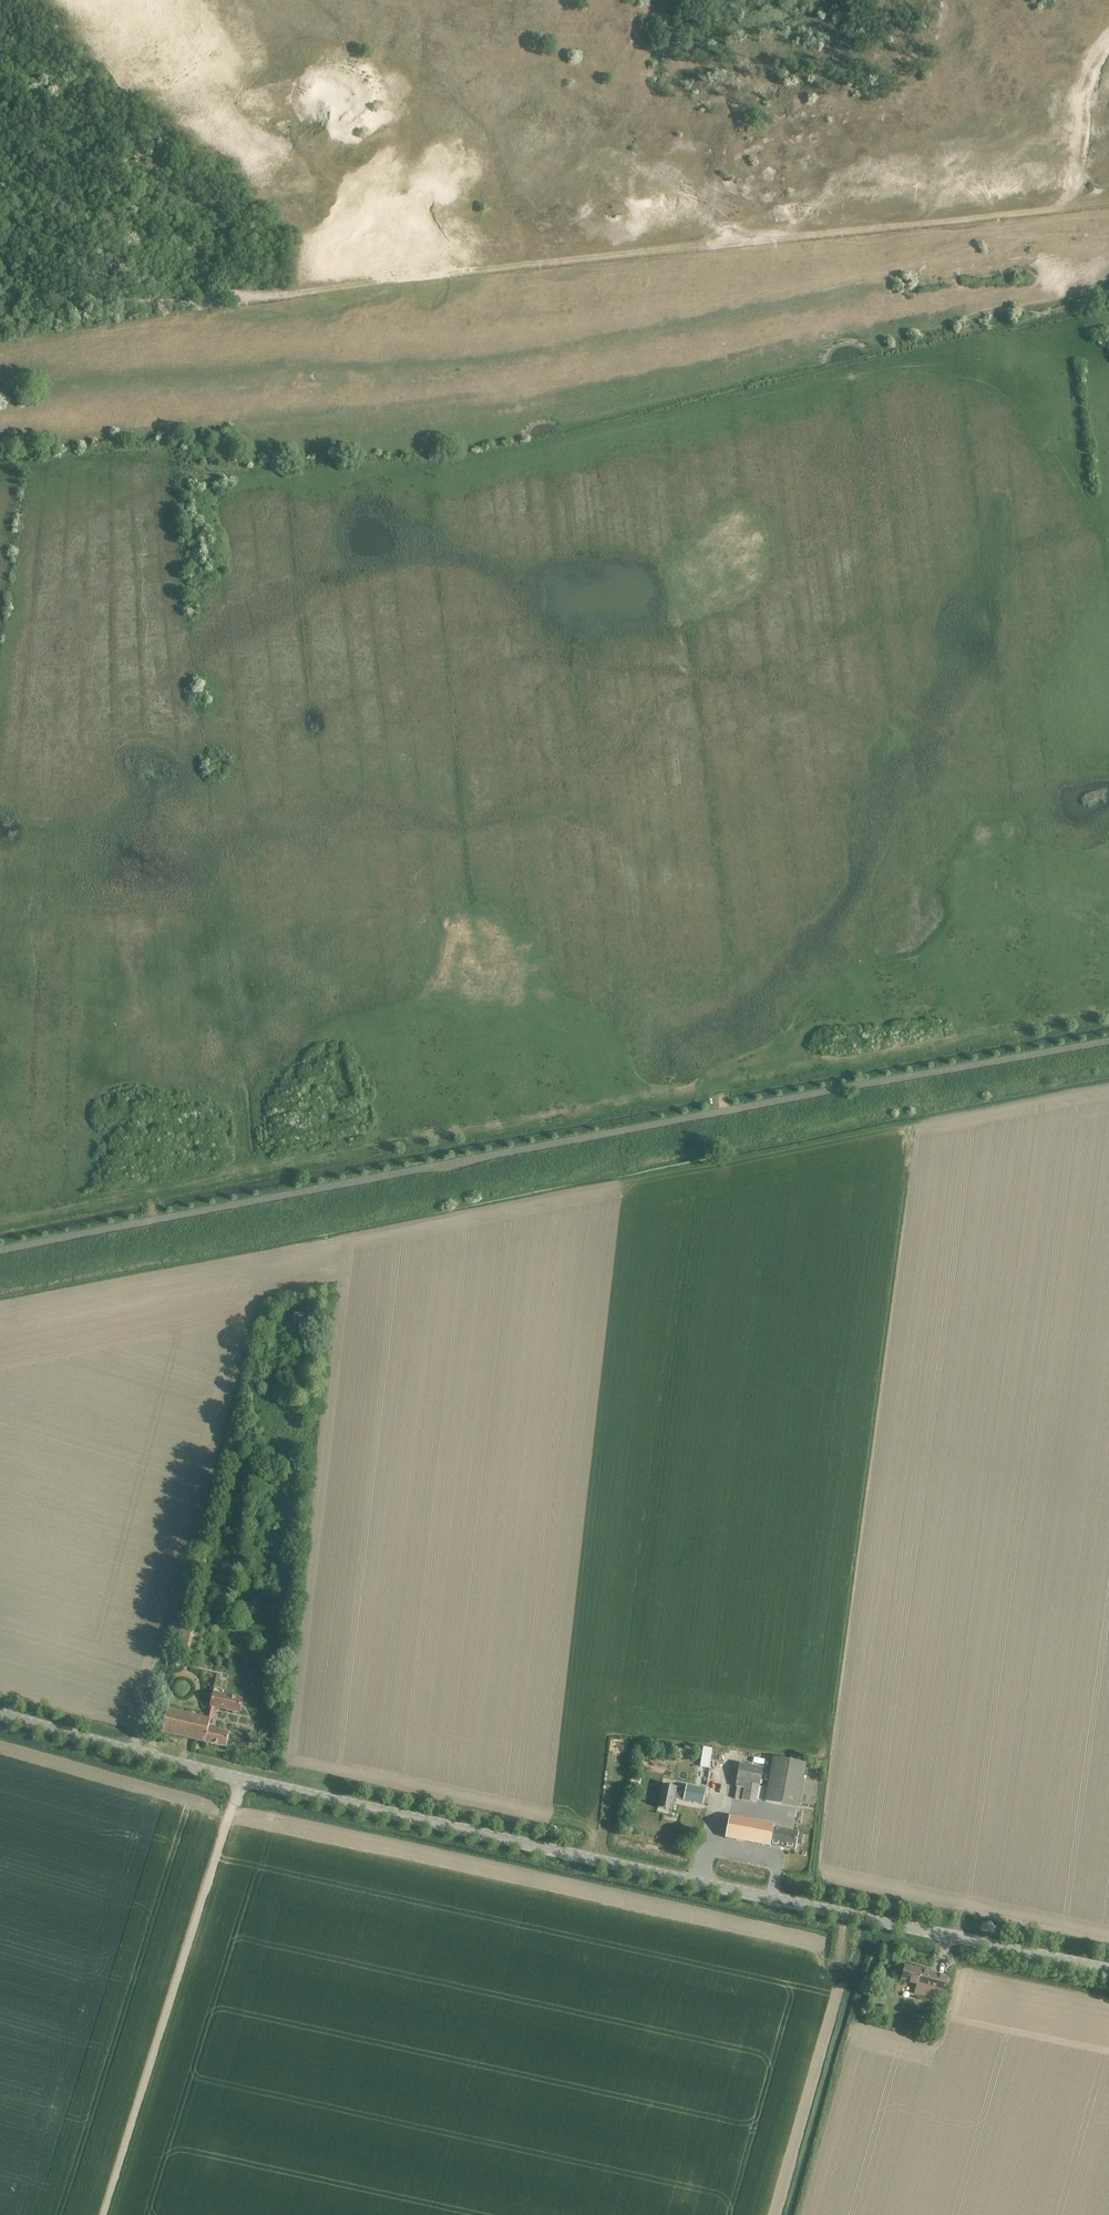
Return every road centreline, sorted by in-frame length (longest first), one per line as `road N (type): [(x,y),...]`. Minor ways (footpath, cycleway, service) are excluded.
road 1 (tertiary): [(1108,1972),(241,1780),(0,1712)]

